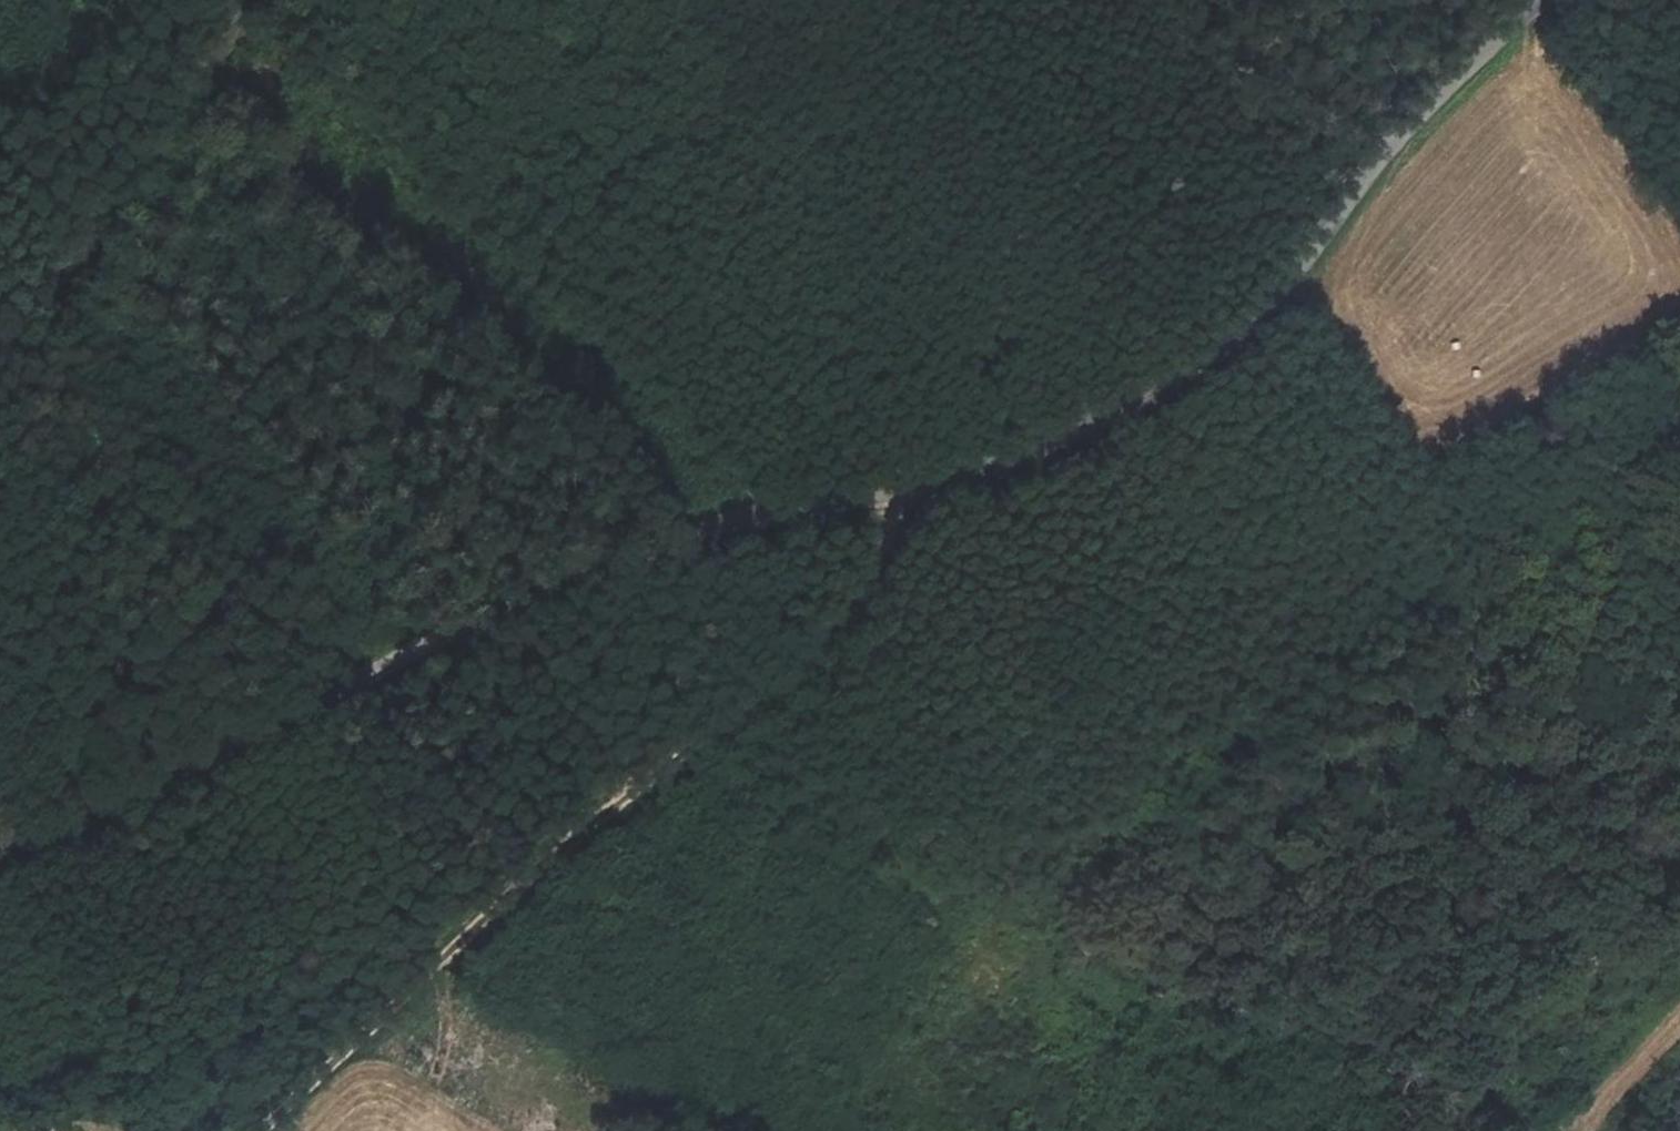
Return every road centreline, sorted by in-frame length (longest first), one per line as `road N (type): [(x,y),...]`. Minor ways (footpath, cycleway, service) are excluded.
road 1 (unclassified): [(1539,0),(1353,194),(1293,278),(1186,376),(1064,442),(982,474),(737,522),(596,567),(457,632),(188,777),(0,861)]
road 2 (track): [(897,492),(877,559),(790,669),(531,877),(263,1130)]
road 3 (track): [(245,0),(73,259),(0,345)]
road 4 (track): [(1431,1130),(1514,1036),(1679,899)]

